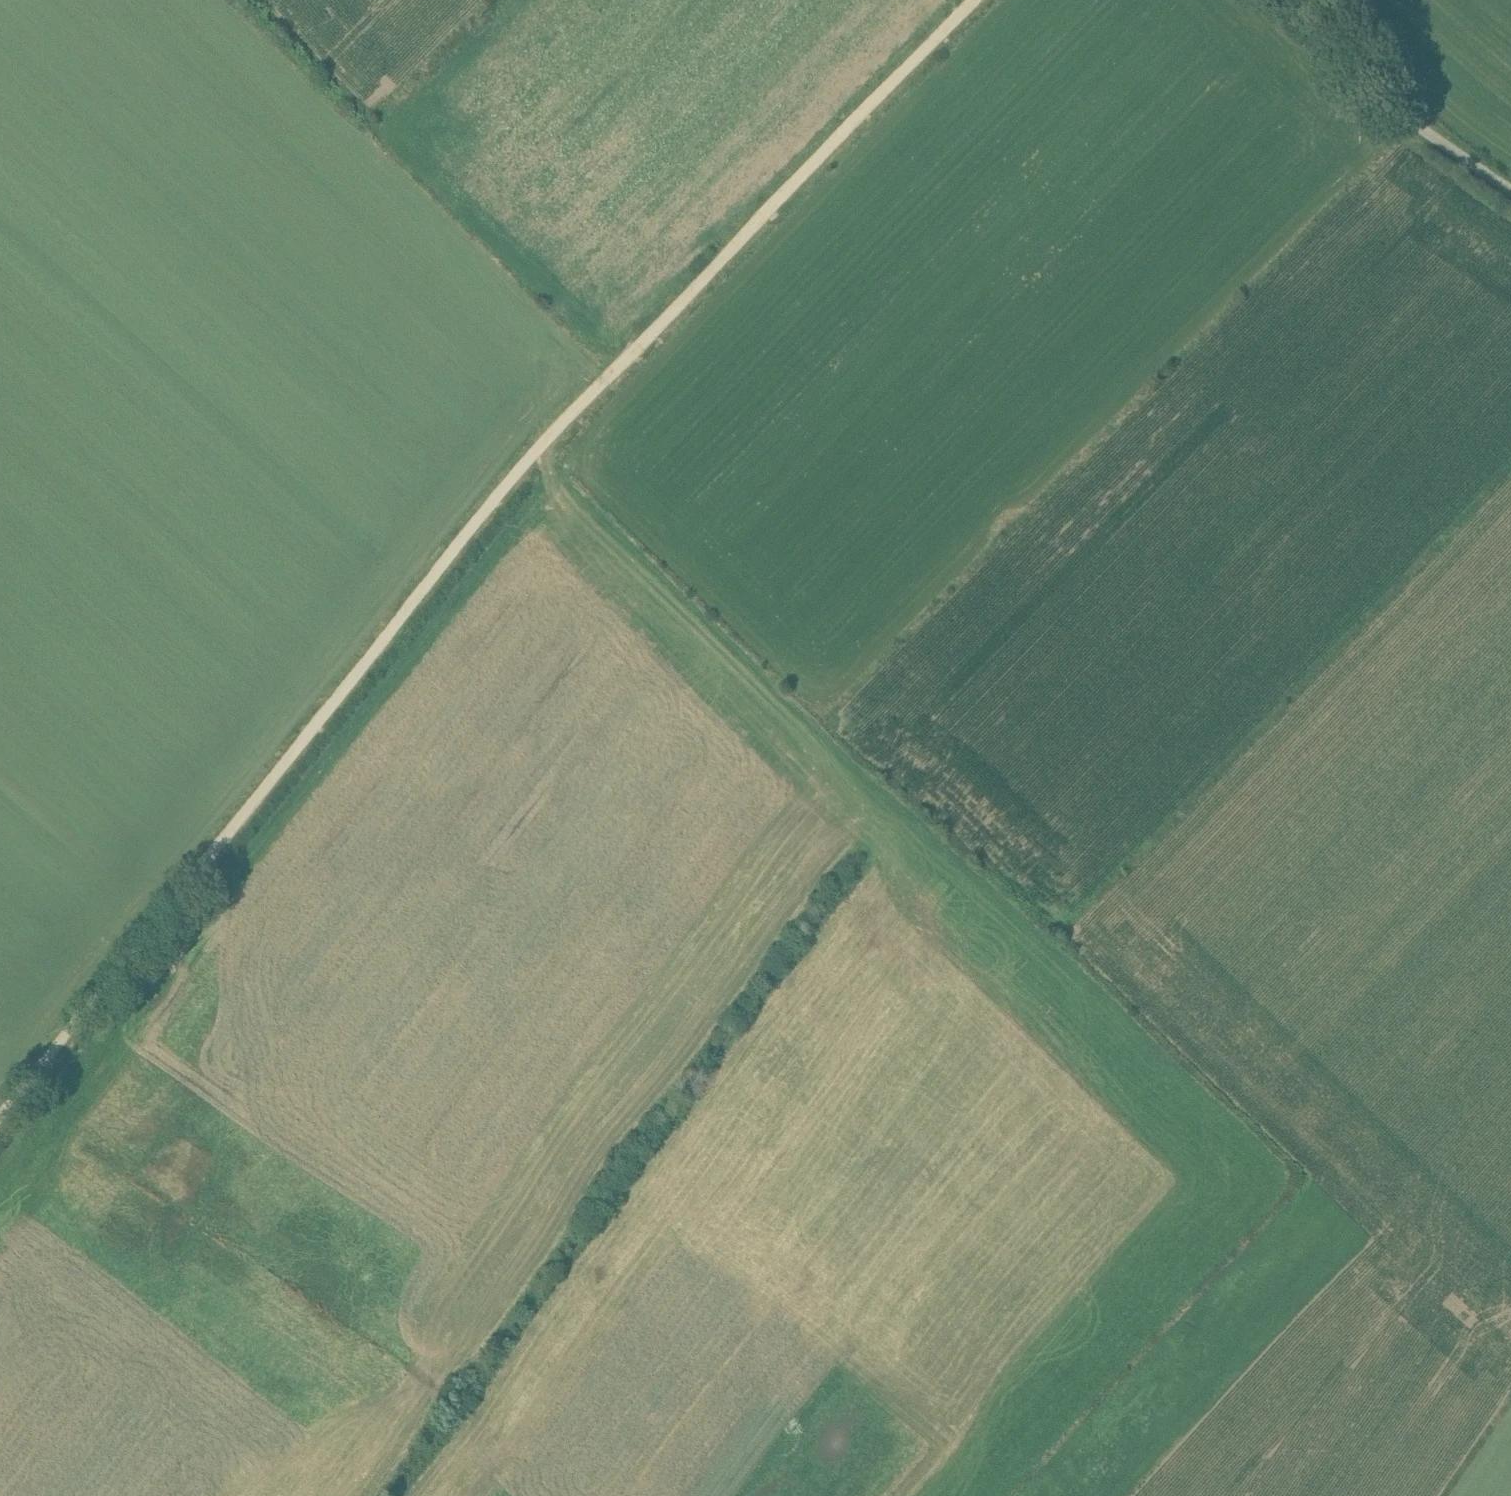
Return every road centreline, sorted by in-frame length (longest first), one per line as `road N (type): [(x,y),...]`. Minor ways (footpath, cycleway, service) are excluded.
road 1 (track): [(980,0),(536,455),(0,1120)]
road 2 (unclassified): [(1510,191),(1424,133),(1292,0)]

